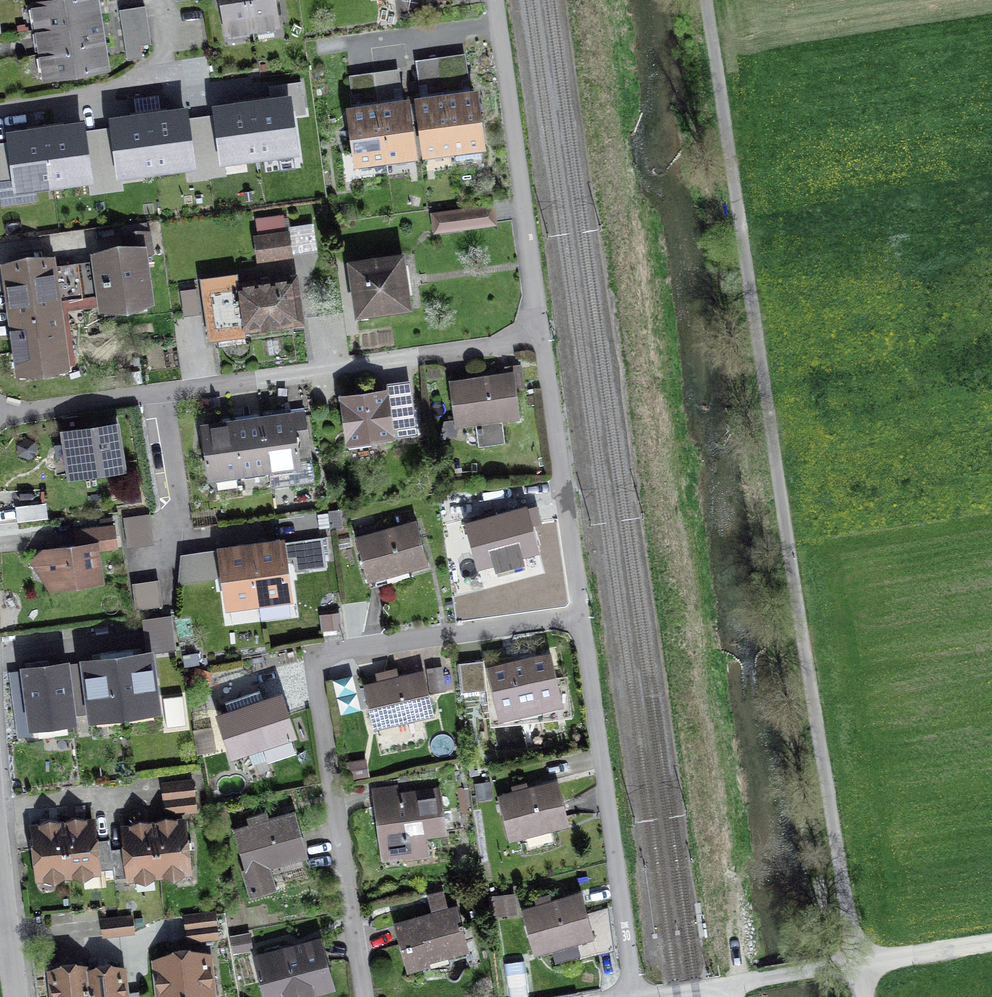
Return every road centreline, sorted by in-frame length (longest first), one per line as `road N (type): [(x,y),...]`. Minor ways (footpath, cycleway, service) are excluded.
road 1 (unclassified): [(710,0),(857,963)]
road 2 (residential): [(365,996),(314,656),(581,617)]
road 3 (residential): [(0,412),(542,337)]
road 4 (residential): [(581,617),(634,996)]
road 5 (residential): [(494,0),(542,337)]
road 6 (residential): [(542,337),(581,617)]
road 7 (unclassified): [(662,996),(857,963)]
road 8 (unclassified): [(857,963),(991,943)]
road 9 (residential): [(0,865),(17,996)]

